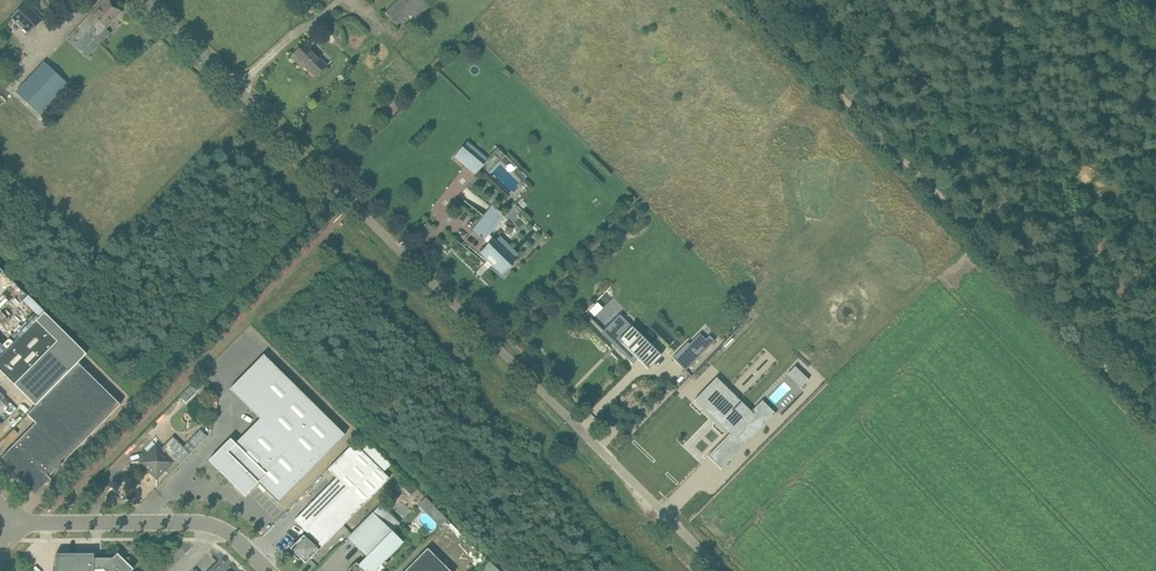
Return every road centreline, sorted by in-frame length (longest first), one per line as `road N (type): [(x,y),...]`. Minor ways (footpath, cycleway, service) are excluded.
road 1 (unclassified): [(721,570),(147,0)]
road 2 (track): [(1141,408),(749,0)]
road 3 (unclassified): [(270,570),(212,525),(11,523)]

